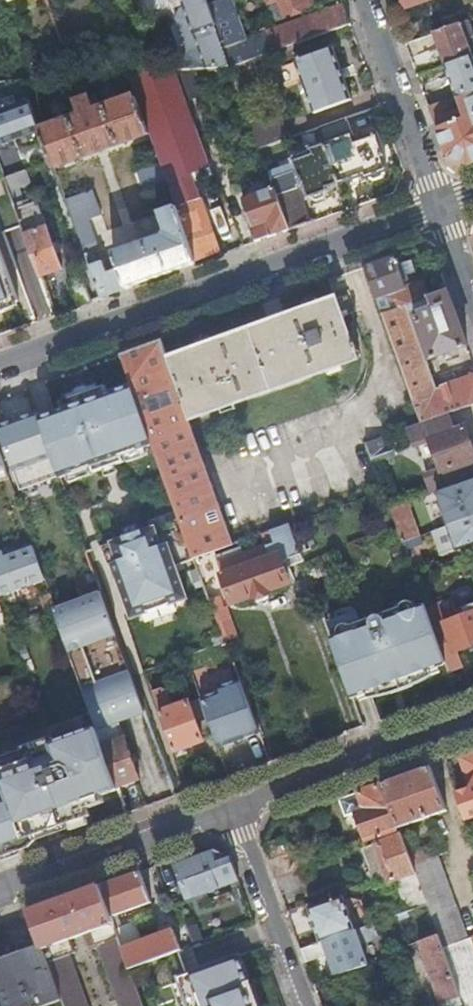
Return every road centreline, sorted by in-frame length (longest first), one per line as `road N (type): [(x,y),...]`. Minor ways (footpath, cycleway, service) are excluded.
road 1 (residential): [(0,366),(442,208)]
road 2 (residential): [(472,722),(233,812)]
road 3 (residential): [(233,812),(0,896)]
road 4 (residential): [(366,0),(442,208)]
road 5 (residential): [(233,812),(303,1005)]

